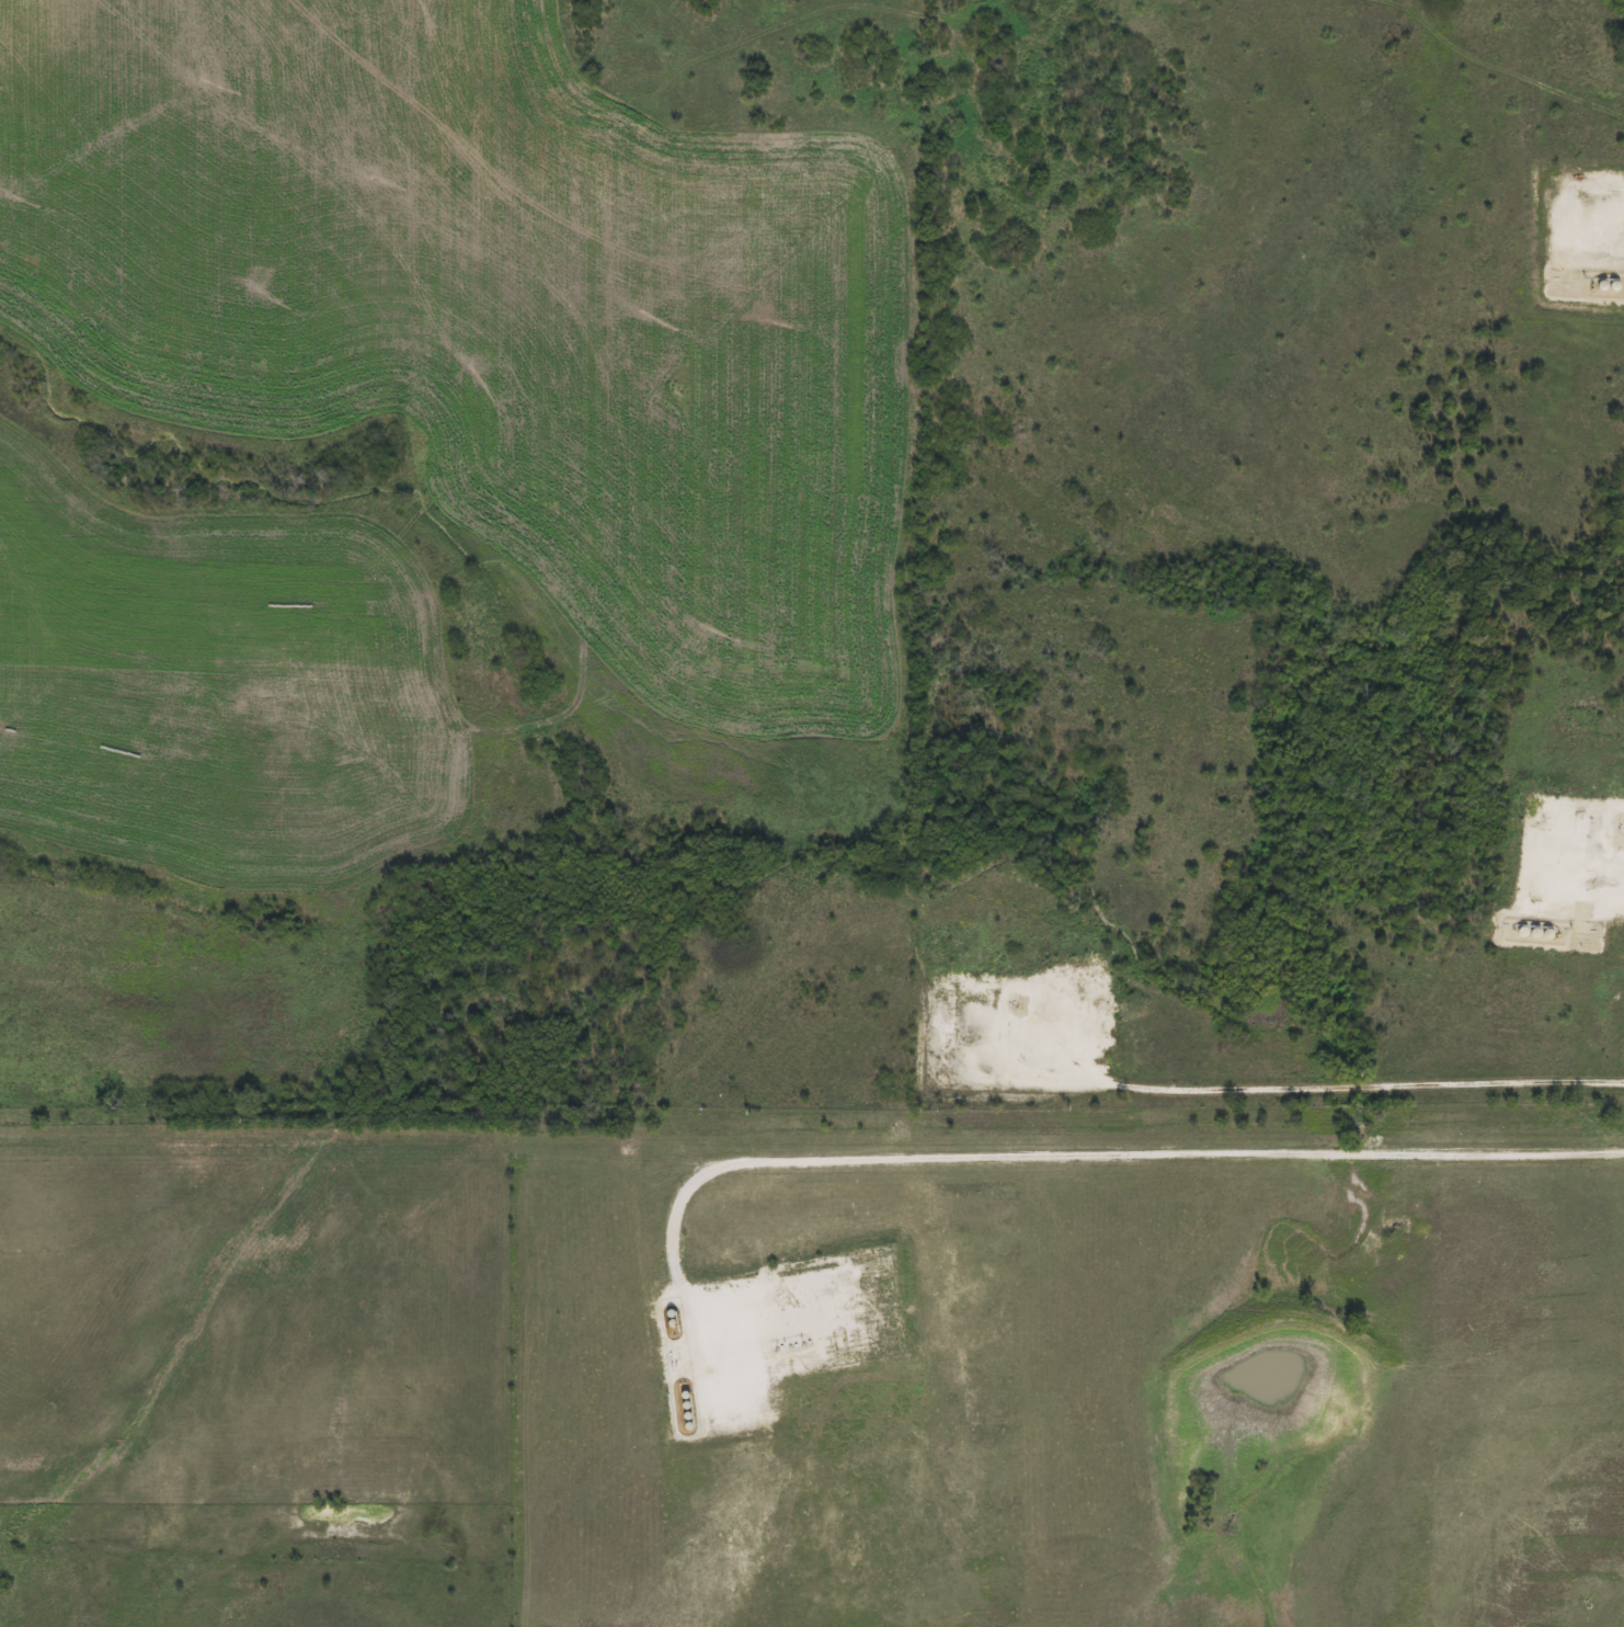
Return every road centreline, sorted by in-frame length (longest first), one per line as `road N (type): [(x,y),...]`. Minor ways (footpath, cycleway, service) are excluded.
road 1 (residential): [(0,856),(421,856),(496,841),(873,839),(1510,276),(1510,0)]

